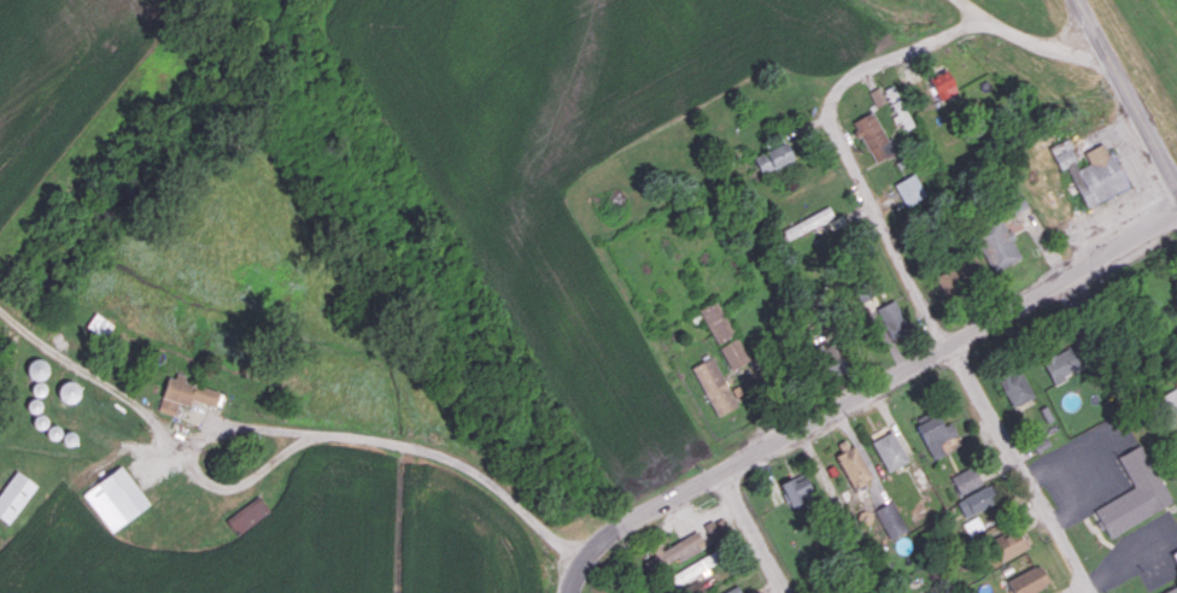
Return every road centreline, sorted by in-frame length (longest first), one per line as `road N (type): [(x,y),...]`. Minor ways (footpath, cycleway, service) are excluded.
road 1 (residential): [(831,127),(948,347),(1094,592)]
road 2 (residential): [(1176,219),(721,470)]
road 3 (residential): [(1106,52),(954,24),(845,77),(827,96),(831,127)]
road 4 (residential): [(1078,0),(1176,184)]
road 5 (residential): [(721,470),(609,526),(582,550),(562,592)]
road 6 (residential): [(721,470),(788,592)]

